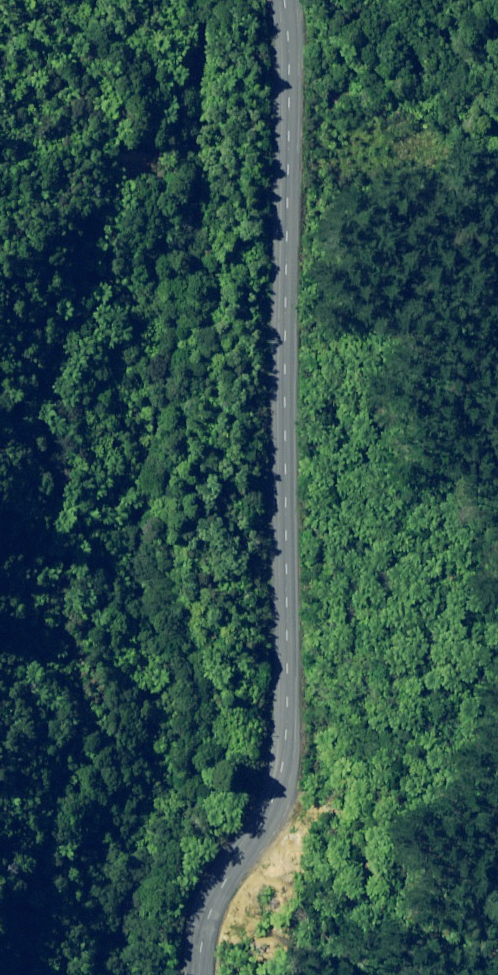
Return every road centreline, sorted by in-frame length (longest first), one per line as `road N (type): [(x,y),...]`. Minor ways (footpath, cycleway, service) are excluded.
road 1 (track): [(42,974),(39,891),(51,803),(83,739),(62,552),(64,439),(52,391),(111,205),(119,145),(107,87),(25,0)]
road 2 (unclassified): [(196,974),(207,889),(270,781),(277,0)]

